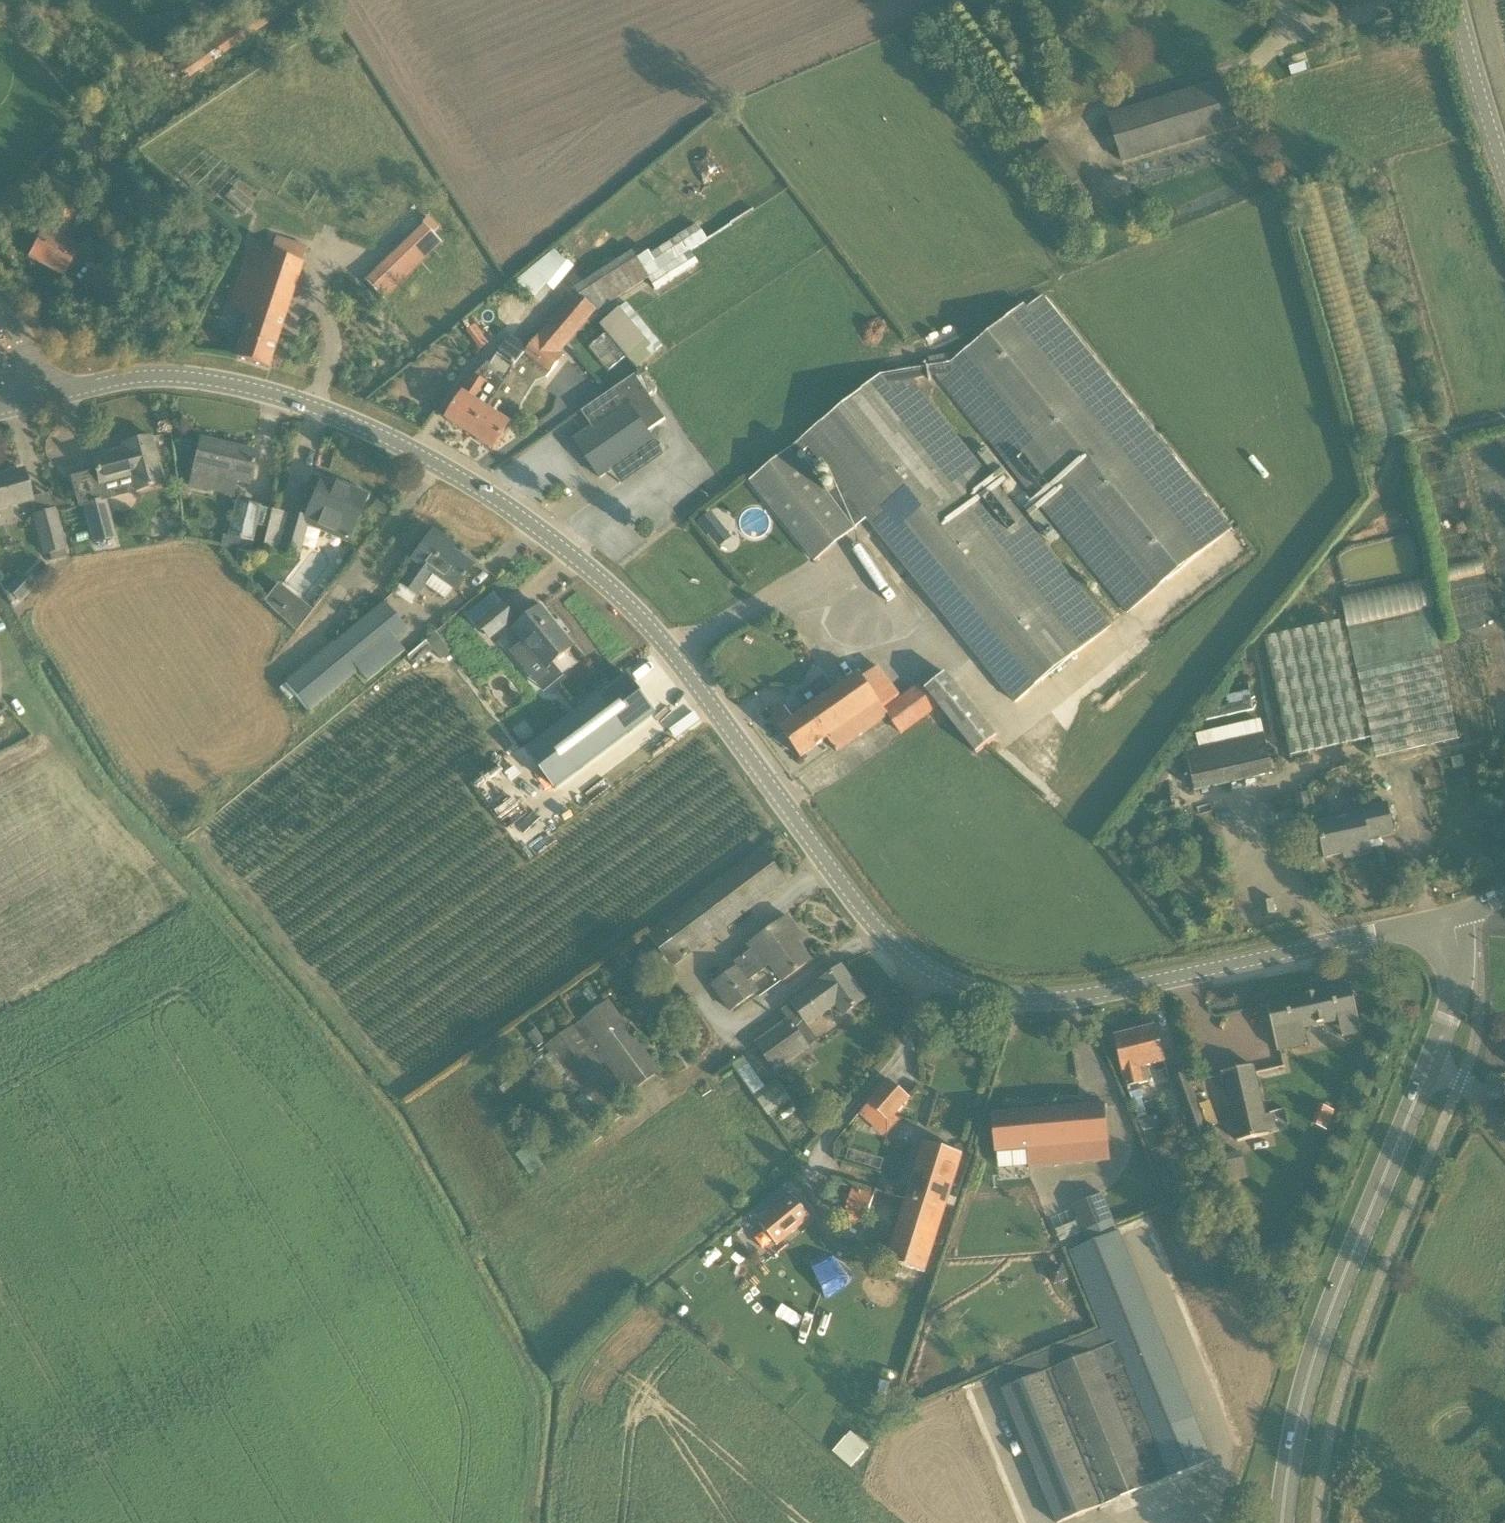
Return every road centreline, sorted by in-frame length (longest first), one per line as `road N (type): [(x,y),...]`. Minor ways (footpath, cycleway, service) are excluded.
road 1 (unclassified): [(1454,918),(1091,994),(1030,1001),(977,991),(916,963),(861,910),(628,605),(465,479),(307,403),(219,382),(152,375),(41,398)]
road 2 (tertiary): [(1285,1522),(1300,1405),(1322,1331),(1456,984),(1454,918)]
road 3 (tertiary): [(1504,174),(1453,0)]

